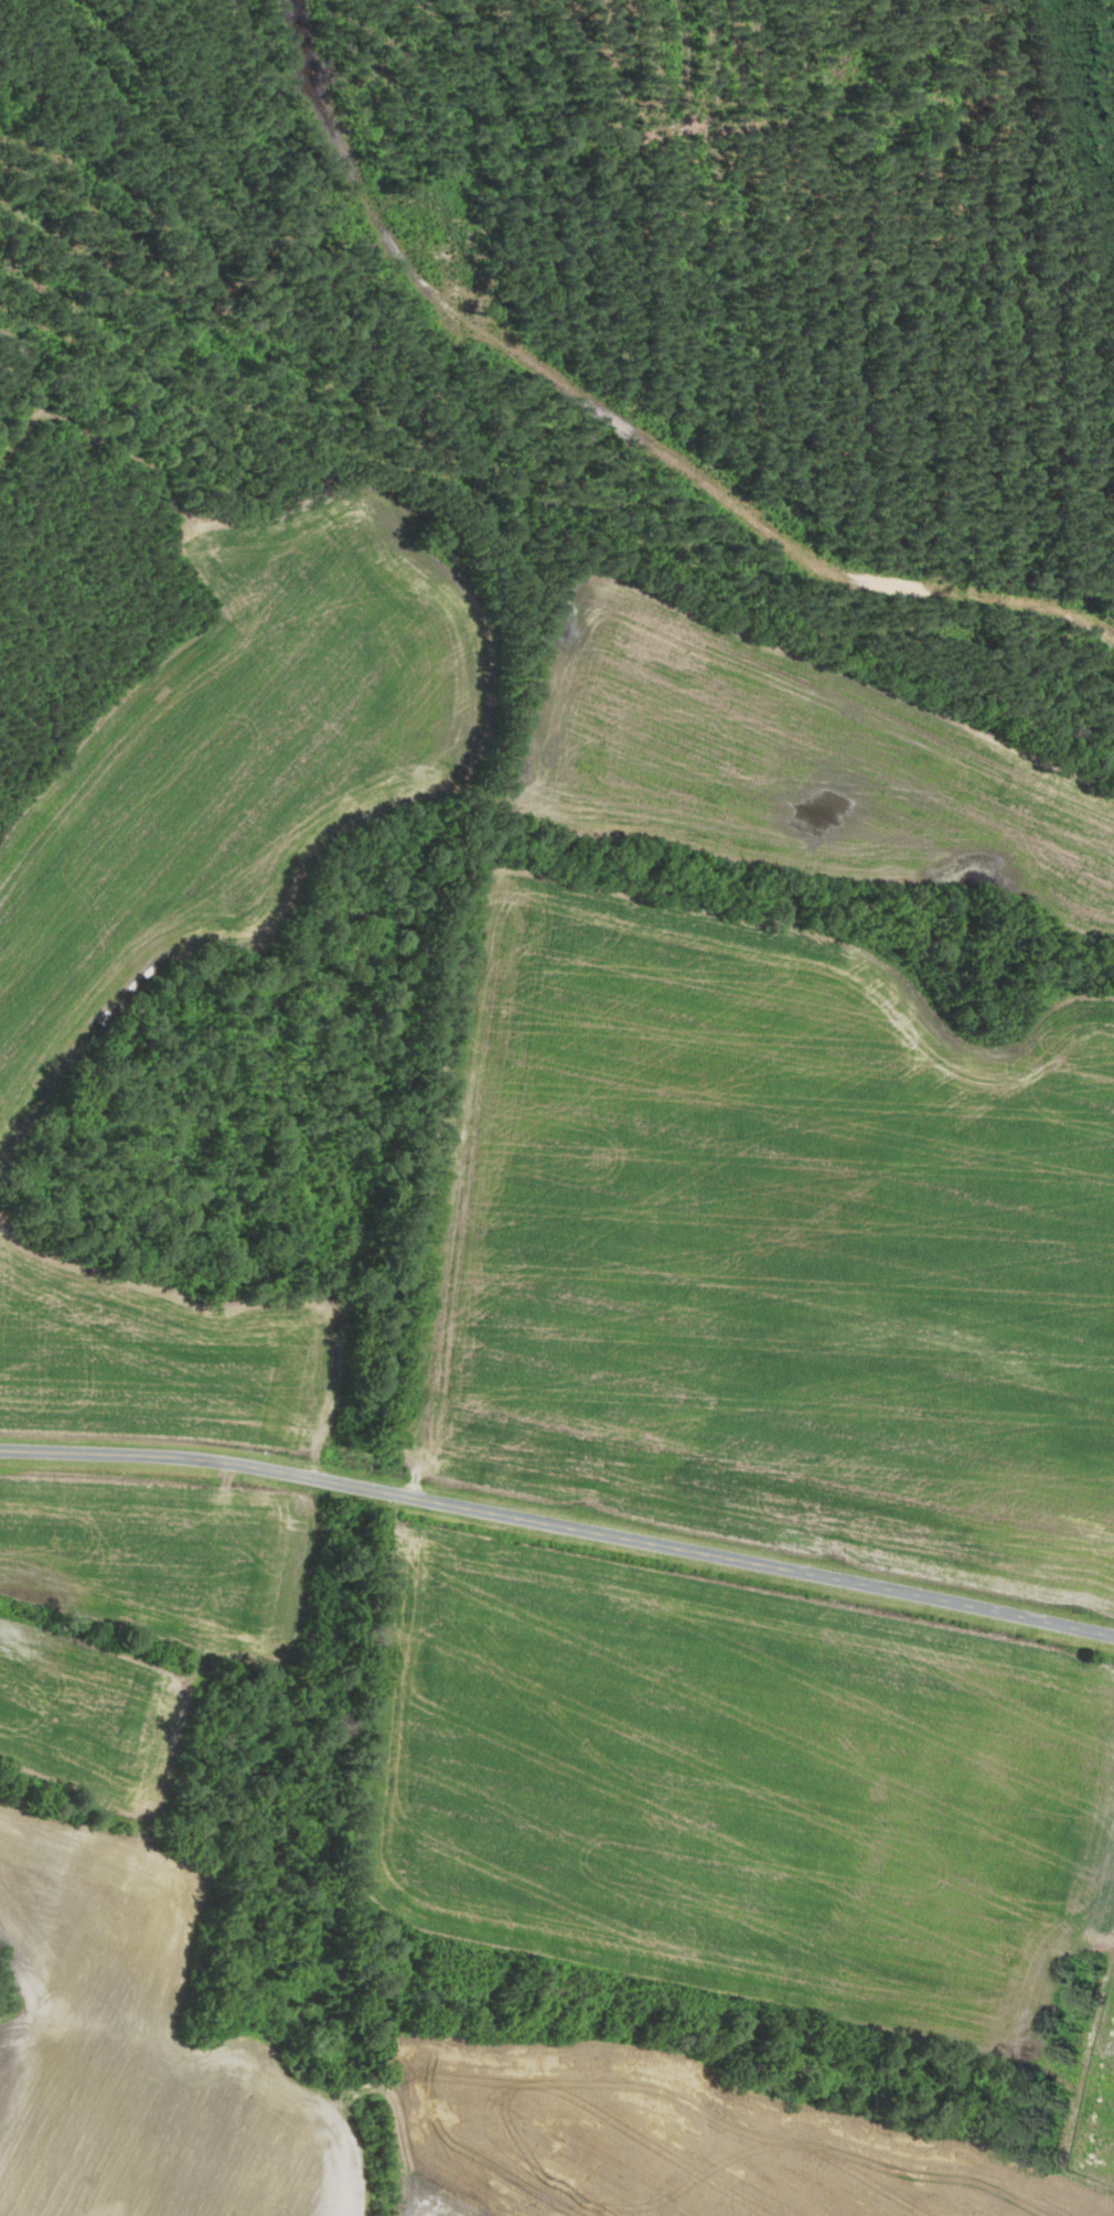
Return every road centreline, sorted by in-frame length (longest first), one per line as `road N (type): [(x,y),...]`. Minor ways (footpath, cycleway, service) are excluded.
road 1 (residential): [(1113,1641),(408,1495),(243,1471),(0,1459)]

